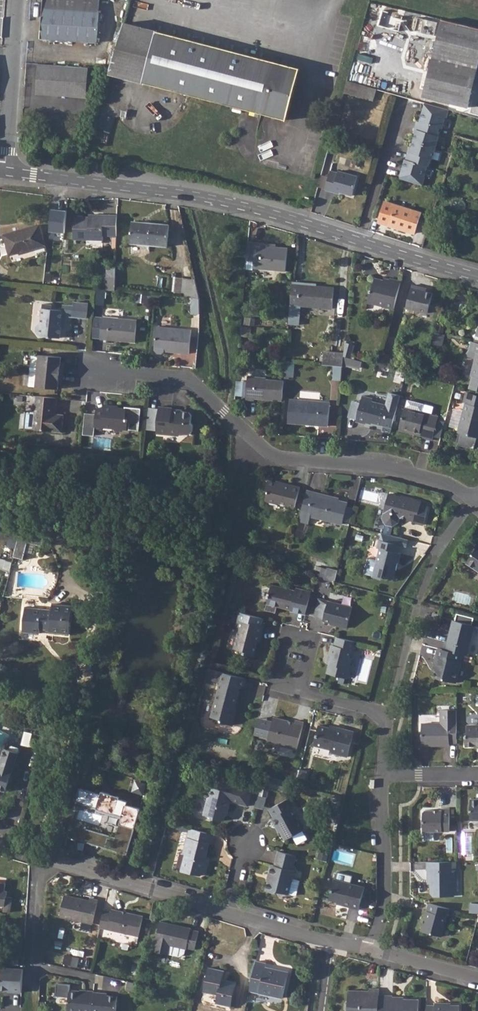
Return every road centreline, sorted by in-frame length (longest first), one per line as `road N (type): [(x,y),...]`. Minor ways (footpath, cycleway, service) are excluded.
road 1 (residential): [(3,170),(225,201),(477,276)]
road 2 (residential): [(99,374),(190,381),(260,450),(385,468),(476,499)]
road 3 (residential): [(41,857),(228,914)]
road 4 (residential): [(371,952),(386,901),(382,773)]
road 5 (residential): [(3,170),(17,0)]
road 6 (residential): [(33,983),(41,857)]

